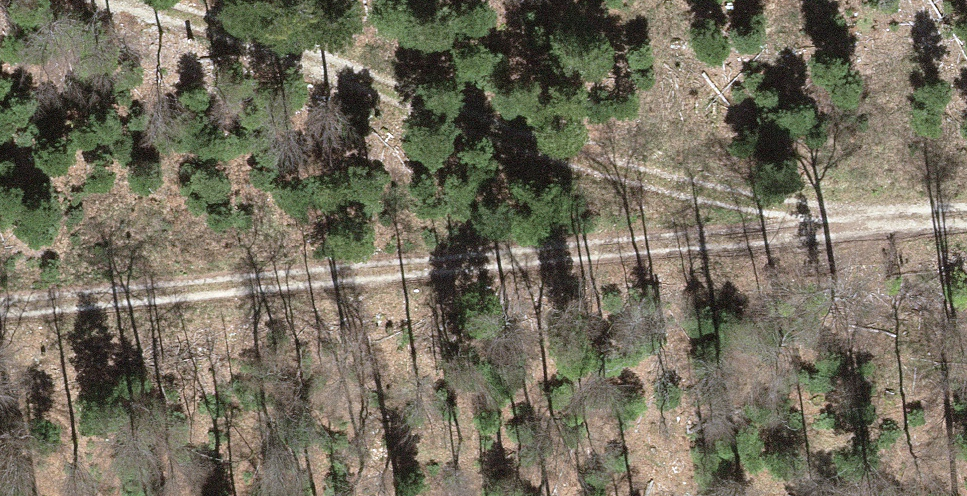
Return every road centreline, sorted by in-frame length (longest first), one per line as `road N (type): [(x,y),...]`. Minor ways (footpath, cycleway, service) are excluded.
road 1 (track): [(0,309),(762,229),(966,223)]
road 2 (track): [(112,0),(219,23),(550,150),(702,192),(882,228)]

